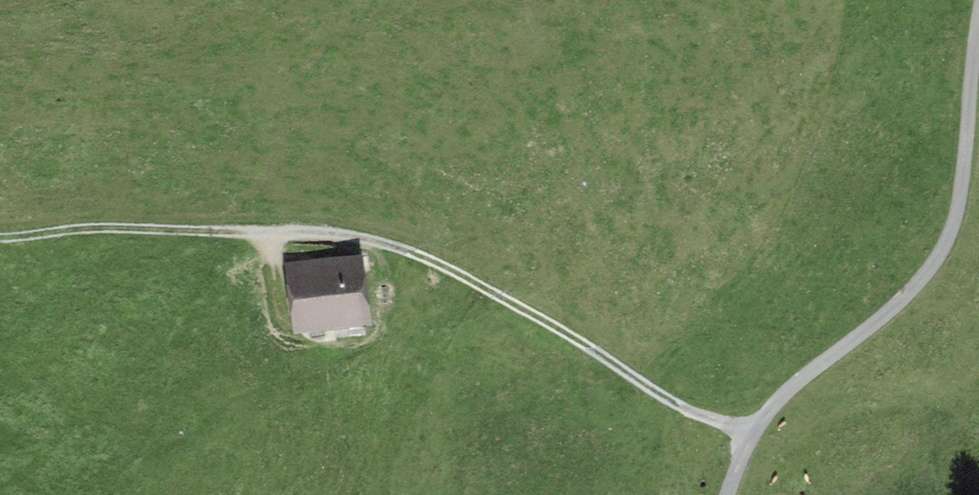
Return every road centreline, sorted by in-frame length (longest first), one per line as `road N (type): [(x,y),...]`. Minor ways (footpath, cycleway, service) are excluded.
road 1 (unclassified): [(728,494),(770,411),(909,292),(942,251),(959,203),(978,27)]
road 2 (track): [(270,237),(330,238),(404,256),(533,316),(666,402),(753,436)]
road 3 (track): [(270,237),(49,470),(0,493)]
road 4 (track): [(0,240),(92,232),(270,237)]

